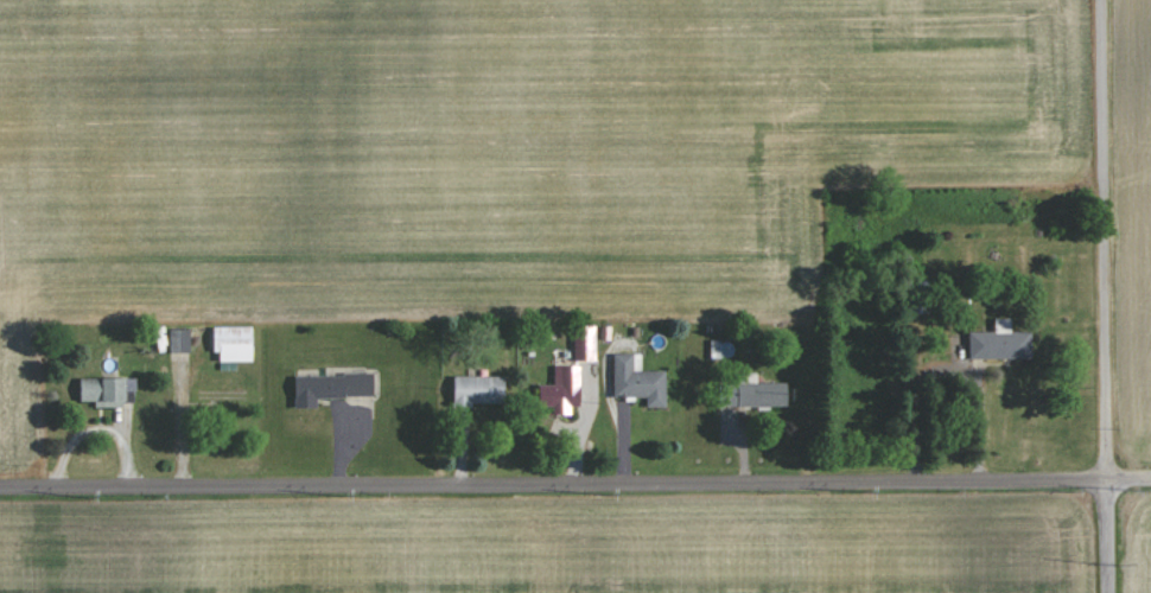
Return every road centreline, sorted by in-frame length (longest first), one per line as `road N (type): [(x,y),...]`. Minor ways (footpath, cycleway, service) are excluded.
road 1 (residential): [(0,485),(1150,476)]
road 2 (residential): [(1102,592),(1099,0)]

